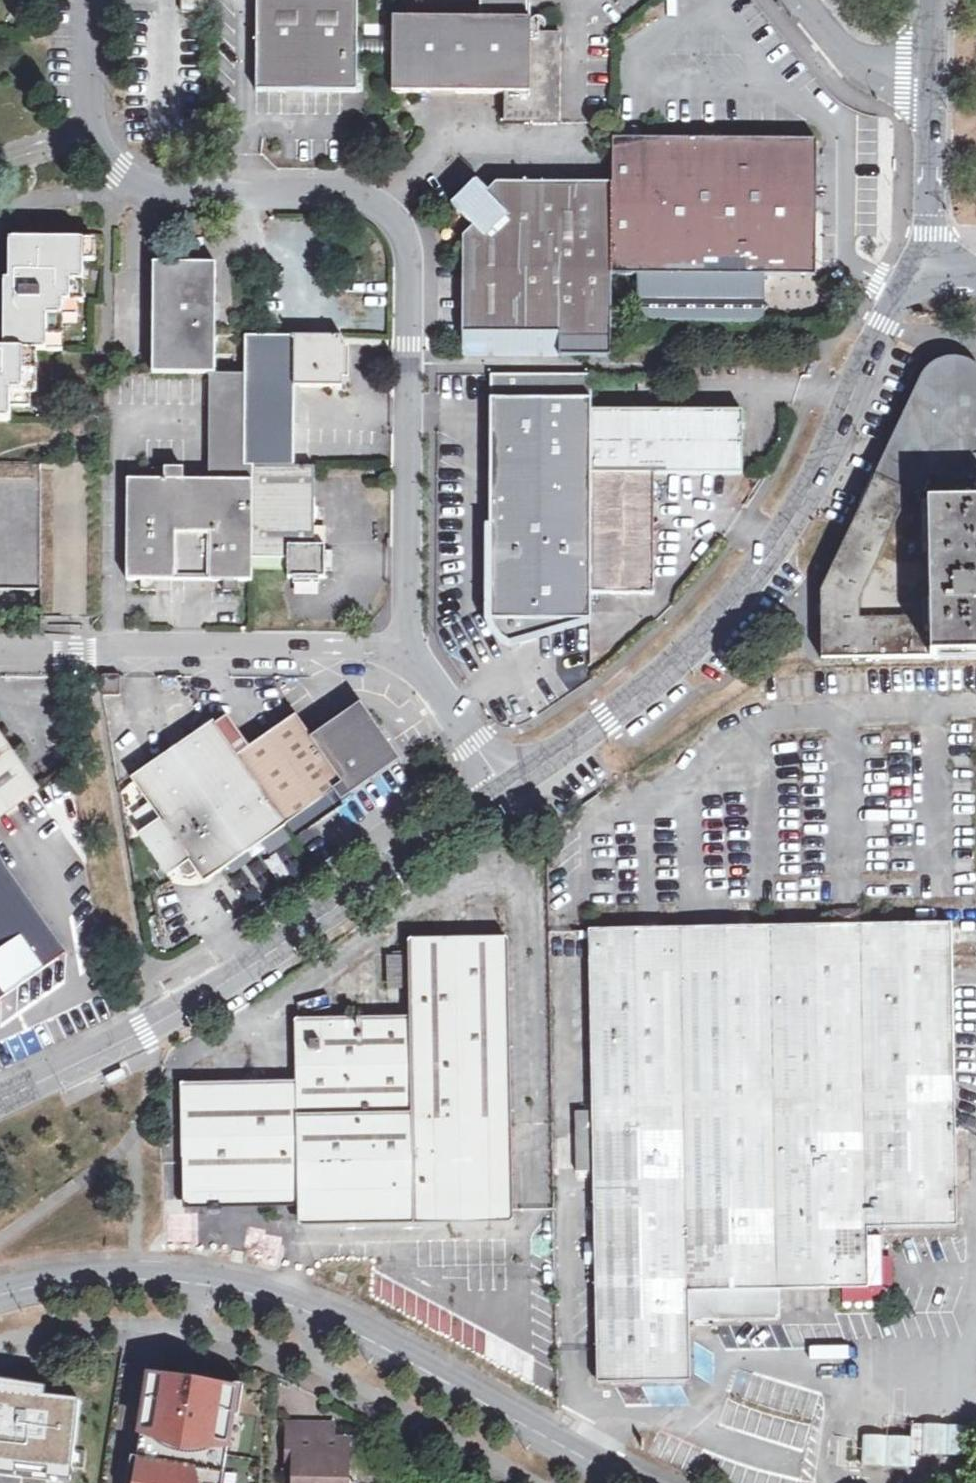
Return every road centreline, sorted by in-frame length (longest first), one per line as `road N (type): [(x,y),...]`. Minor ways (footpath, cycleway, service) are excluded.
road 1 (residential): [(411,652),(414,247),(396,208),(345,191),(181,193),(143,183),(111,160),(94,131),(92,0)]
road 2 (unclassified): [(0,1296),(120,1276),(197,1280),(292,1298),(643,1482)]
road 3 (secondary): [(507,790),(705,636),(760,572),(842,429),(883,326),(935,276)]
road 4 (secondary): [(0,1099),(195,1003),(507,790)]
road 5 (unclassified): [(0,652),(411,652)]
road 6 (secondary): [(932,80),(935,276)]
road 7 (residential): [(507,790),(411,652)]
road 8 (unclassified): [(797,0),(867,75),(932,80)]

